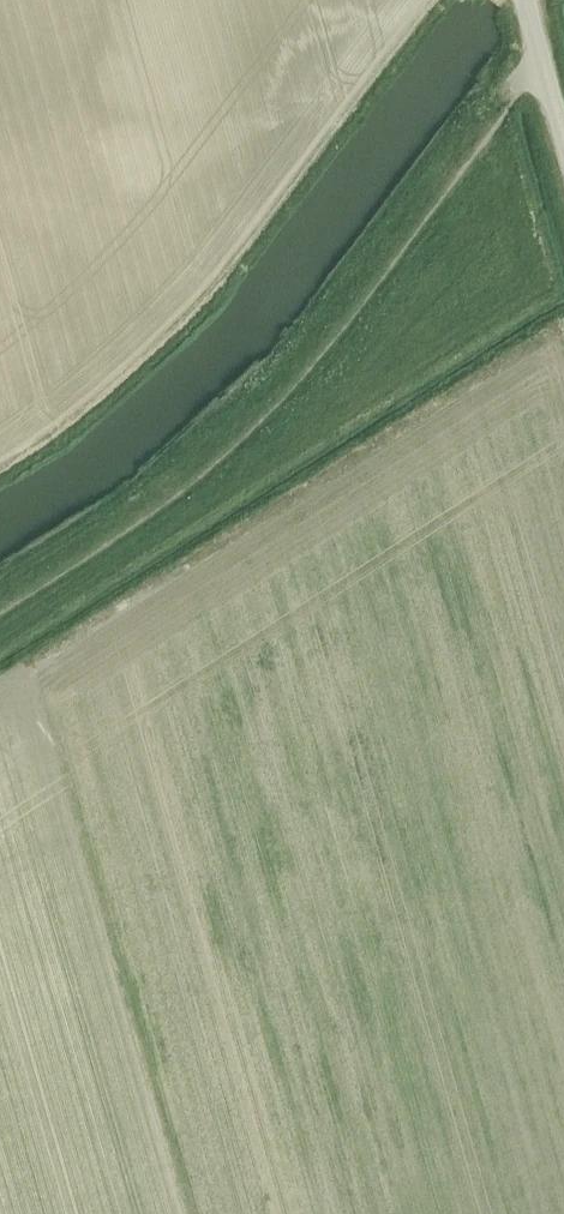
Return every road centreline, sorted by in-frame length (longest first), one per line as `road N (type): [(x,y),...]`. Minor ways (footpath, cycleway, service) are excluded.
road 1 (unclassified): [(563,135),(525,0)]

